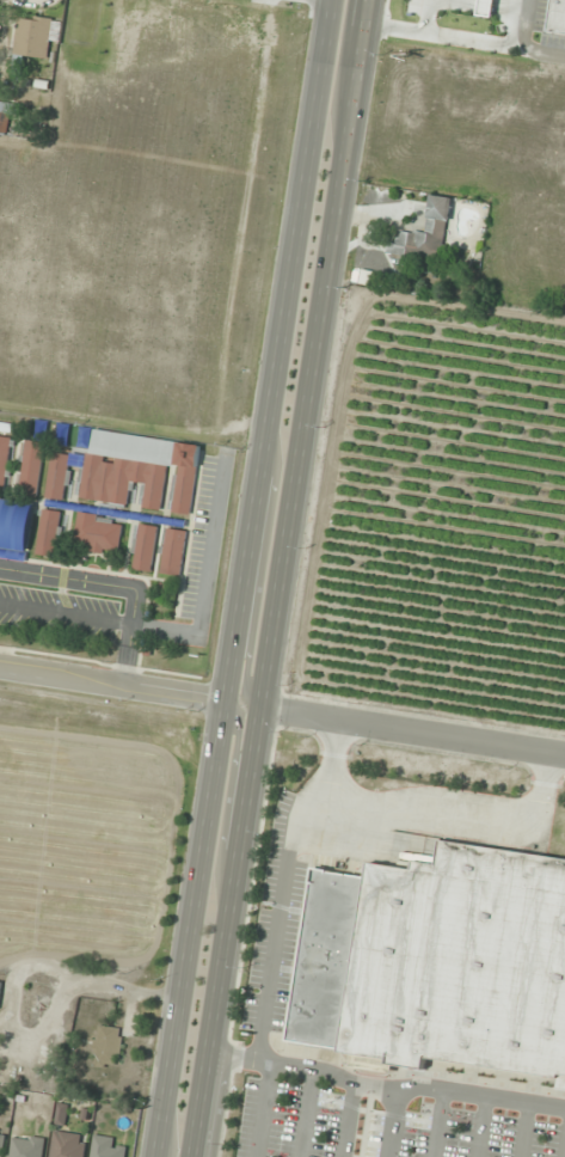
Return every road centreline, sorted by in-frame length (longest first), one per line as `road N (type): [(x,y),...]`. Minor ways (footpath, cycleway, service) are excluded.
road 1 (secondary): [(334,0),(153,1156)]
road 2 (secondary): [(192,1156),(372,0)]
road 3 (residential): [(263,706),(564,753)]
road 4 (secondary): [(266,440),(276,483),(246,691),(263,706)]
road 5 (residential): [(228,702),(0,668)]
road 6 (secondary): [(233,896),(222,841),(240,715),(228,702)]

